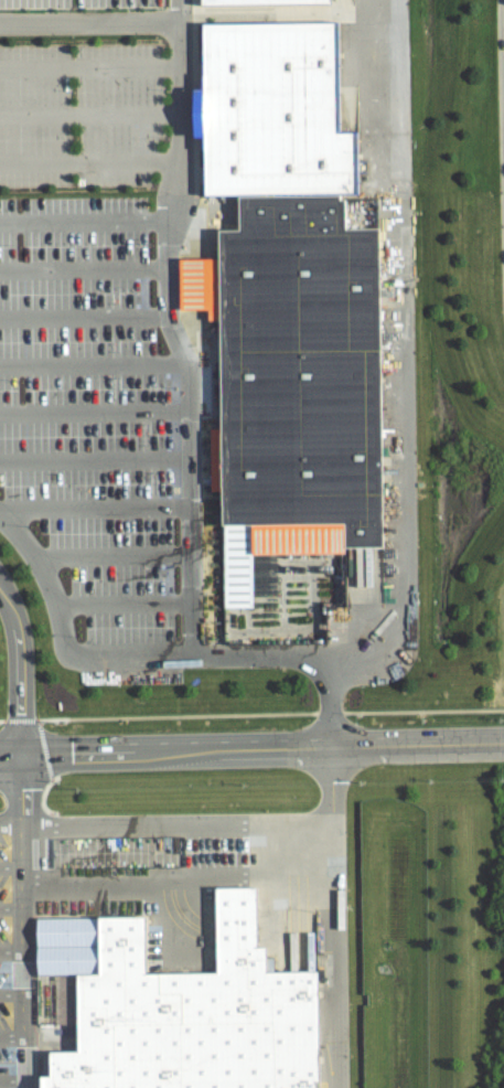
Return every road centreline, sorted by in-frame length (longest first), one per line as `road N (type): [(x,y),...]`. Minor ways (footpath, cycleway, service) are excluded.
road 1 (tertiary): [(0,755),(503,743)]

